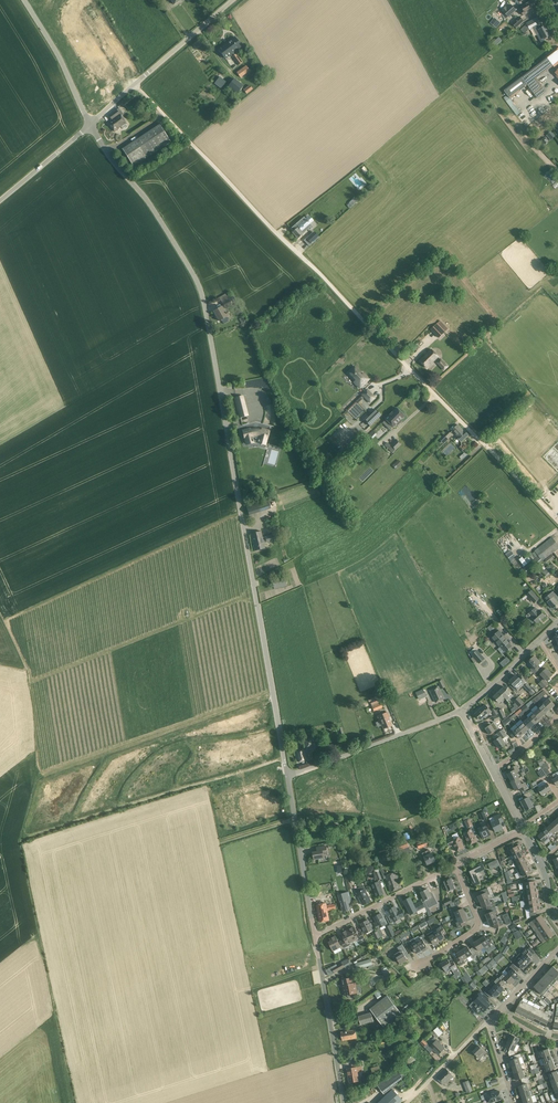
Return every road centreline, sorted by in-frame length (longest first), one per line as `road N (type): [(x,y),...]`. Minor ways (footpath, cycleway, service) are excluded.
road 1 (unclassified): [(287,776),(202,301),(147,200),(90,125)]
road 2 (track): [(136,84),(557,520)]
road 3 (unclassified): [(90,125),(233,0)]
road 4 (unclassified): [(287,776),(461,709)]
road 5 (unclassified): [(344,1102),(315,936)]
road 6 (unclassified): [(315,936),(287,776)]
road 7 (residential): [(315,936),(455,867)]
road 8 (unclassified): [(90,125),(24,0)]
road 9 (residential): [(416,967),(477,928),(455,867)]

